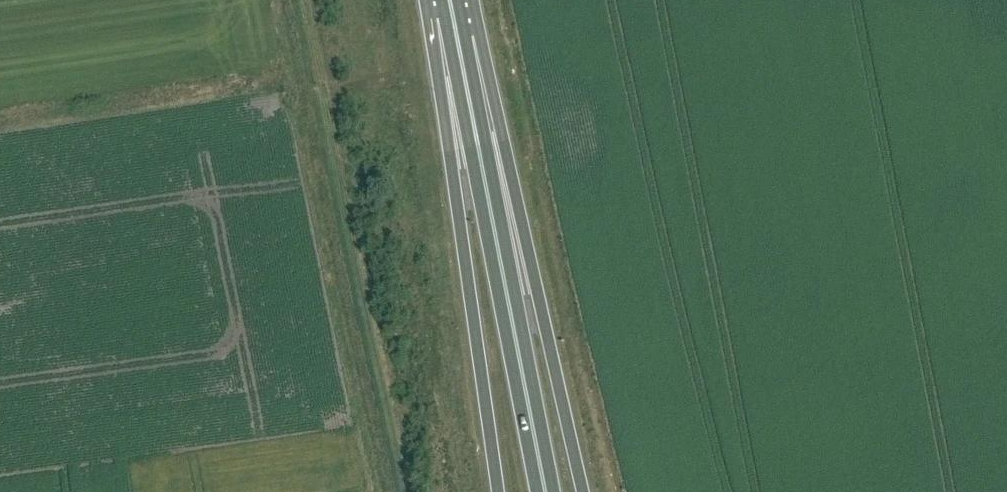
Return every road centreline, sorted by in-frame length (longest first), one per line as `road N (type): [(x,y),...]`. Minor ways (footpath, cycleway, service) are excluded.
road 1 (trunk): [(583,491),(537,300),(456,29)]
road 2 (trunk): [(547,491),(456,29)]
road 3 (trunk): [(456,29),(458,177),(497,491)]

